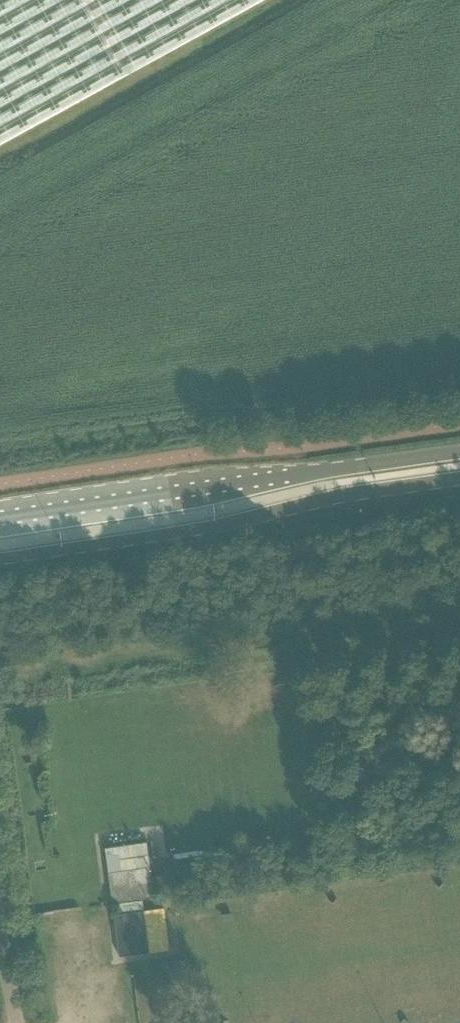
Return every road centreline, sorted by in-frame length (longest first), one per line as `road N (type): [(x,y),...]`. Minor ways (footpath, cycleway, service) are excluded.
road 1 (secondary): [(0,557),(459,478)]
road 2 (secondary): [(459,450),(0,515)]

